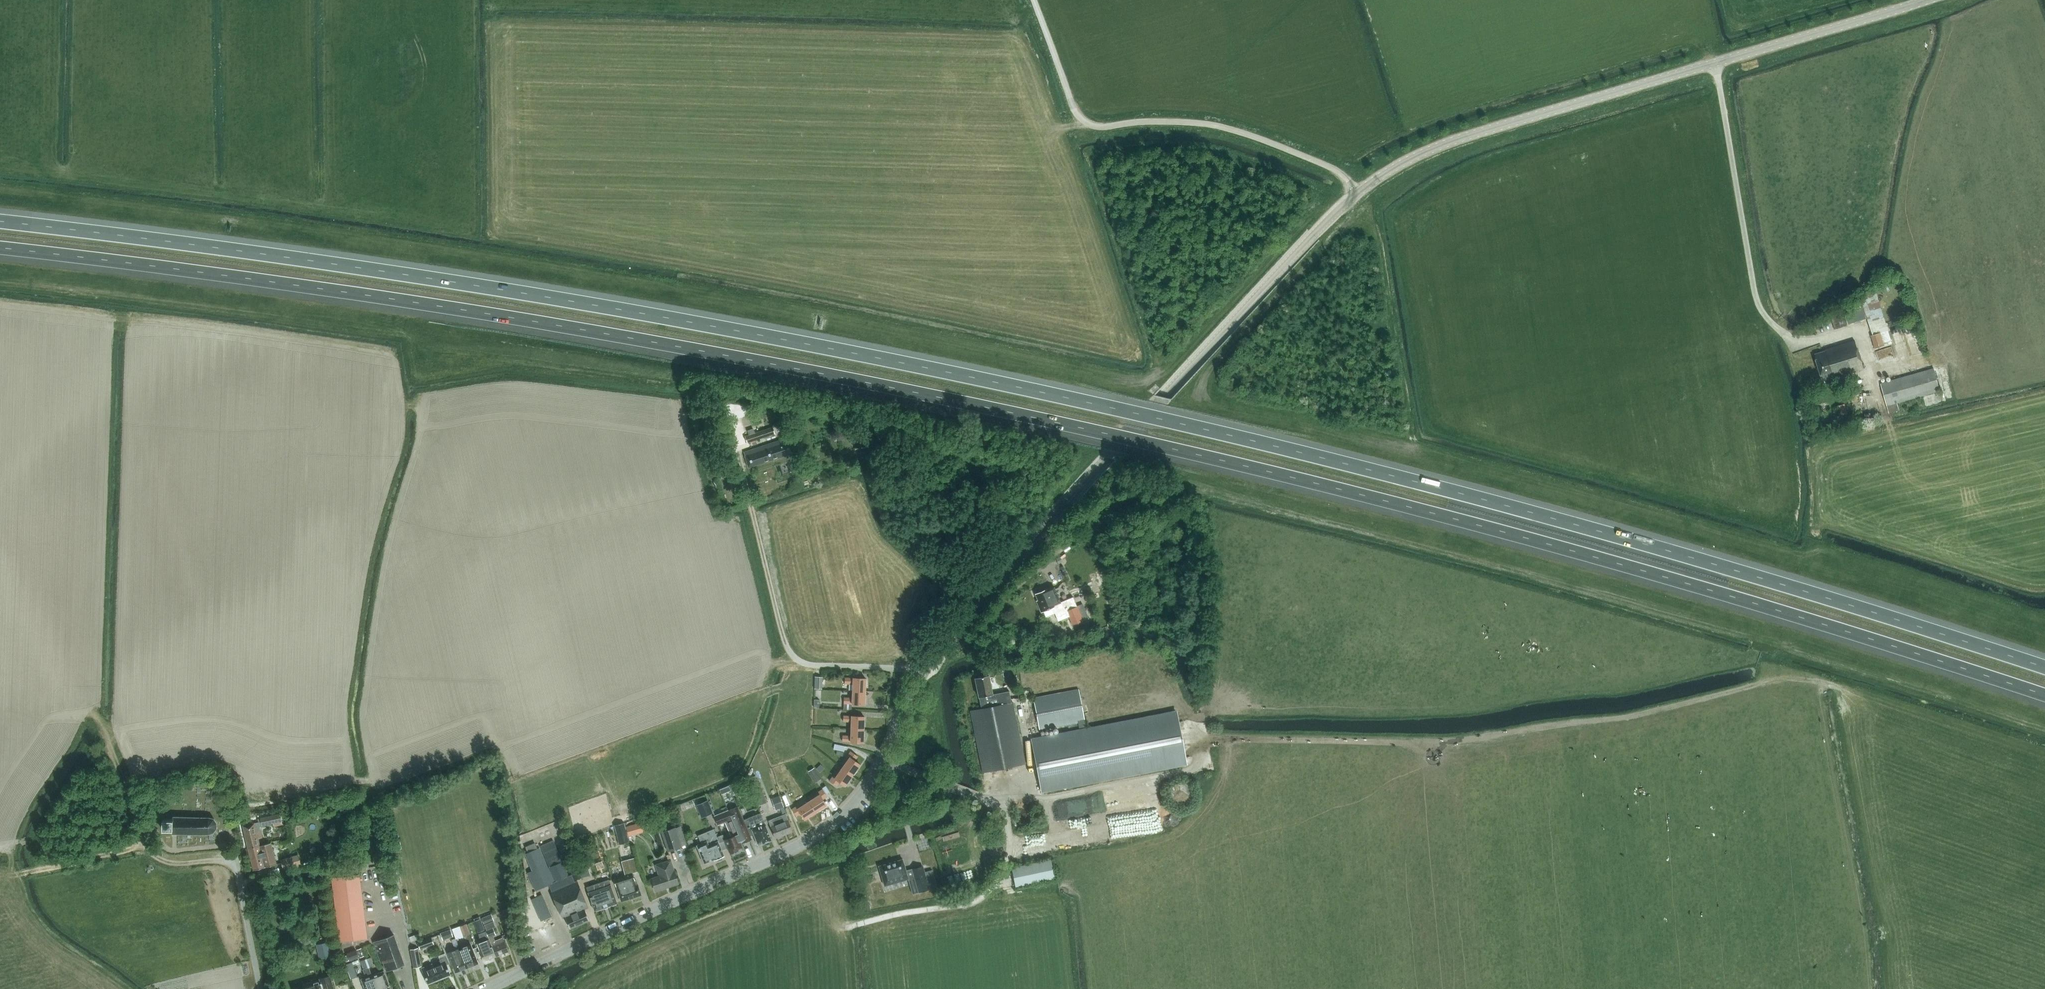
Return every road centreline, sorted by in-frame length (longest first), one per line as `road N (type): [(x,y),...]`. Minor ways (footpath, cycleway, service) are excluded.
road 1 (motorway): [(0,248),(611,334),(1082,427),(1569,549),(2044,694)]
road 2 (motorway): [(2044,667),(1574,524),(1098,404),(504,289),(0,221)]
road 3 (tertiary): [(923,674),(972,604),(1358,192)]
road 4 (tertiary): [(1358,192),(1470,135),(1933,0)]
road 5 (tertiary): [(488,988),(824,829),(874,775),(923,674)]
road 6 (track): [(1417,744),(1221,739),(1190,745),(1191,770),(998,803)]
road 7 (unclassified): [(1358,192),(1339,171),(1232,129),(1086,123),(1033,0)]
road 8 (track): [(998,803),(1009,855),(989,892),(972,904),(847,927)]
road 9 (track): [(223,861),(167,862),(150,849),(94,716)]
road 10 (residential): [(923,674),(810,664),(786,644)]
road 11 (residential): [(261,988),(239,876),(223,861)]

